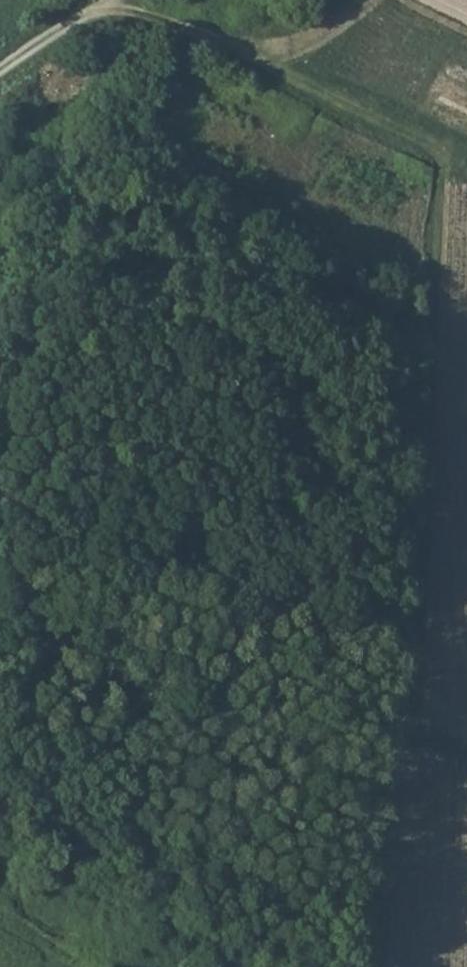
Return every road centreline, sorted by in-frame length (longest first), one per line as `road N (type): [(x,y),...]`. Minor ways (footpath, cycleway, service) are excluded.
road 1 (track): [(0,80),(110,0)]

